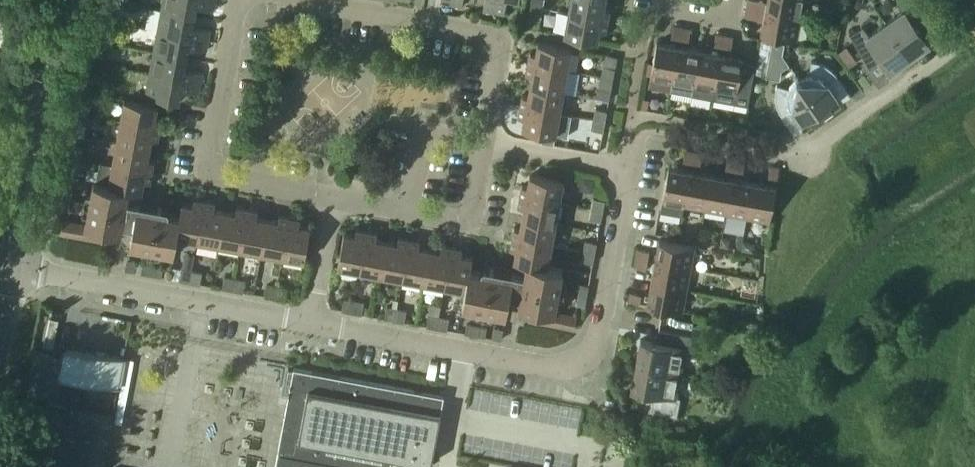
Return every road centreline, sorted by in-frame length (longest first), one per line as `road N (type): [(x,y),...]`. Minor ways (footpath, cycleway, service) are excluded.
road 1 (residential): [(313,322),(539,365),(579,360),(599,331),(632,171)]
road 2 (residential): [(13,268),(313,322)]
road 3 (residential): [(334,197),(211,168),(244,0)]
road 4 (residential): [(310,0),(492,40),(499,54),(484,143)]
road 5 (tertiary): [(13,268),(40,113),(75,0)]
road 6 (residential): [(974,36),(814,151)]
road 7 (residential): [(484,143),(632,171)]
road 8 (residential): [(409,210),(424,137),(484,143)]
road 9 (residential): [(484,143),(469,215),(409,210)]
road 10 (residential): [(313,322),(334,197)]

